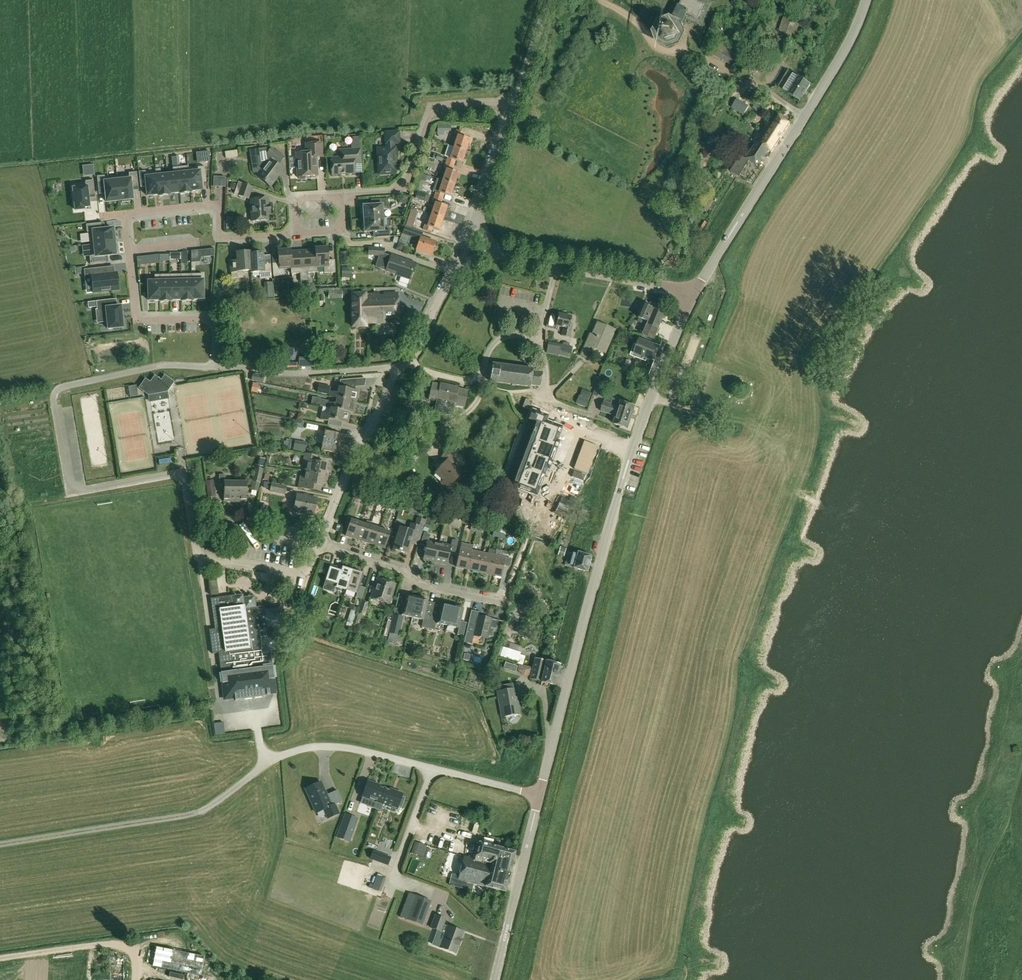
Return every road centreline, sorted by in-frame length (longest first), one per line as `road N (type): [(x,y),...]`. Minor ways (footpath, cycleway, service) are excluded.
road 1 (tertiary): [(540,795),(627,461),(695,291)]
road 2 (residential): [(507,604),(416,585),(403,571),(321,545),(356,454),(405,364)]
road 3 (residential): [(405,364),(294,374),(214,364),(214,320),(138,322),(128,248)]
road 4 (residential): [(540,795),(326,747),(278,758),(200,813)]
road 5 (tertiary): [(695,291),(835,66),(861,0)]
road 6 (residential): [(340,196),(392,193),(407,181),(431,113),(441,105),(514,100)]
road 7 (residential): [(124,214),(220,204),(216,238),(297,233)]
road 8 (residential): [(0,844),(200,813)]
road 9 (tertiary): [(495,979),(540,795)]
road 10 (residential): [(405,364),(473,380),(498,339),(539,336)]
road 11 (residential): [(695,291),(555,266)]
road 12 (residential): [(610,422),(548,399),(539,336)]

